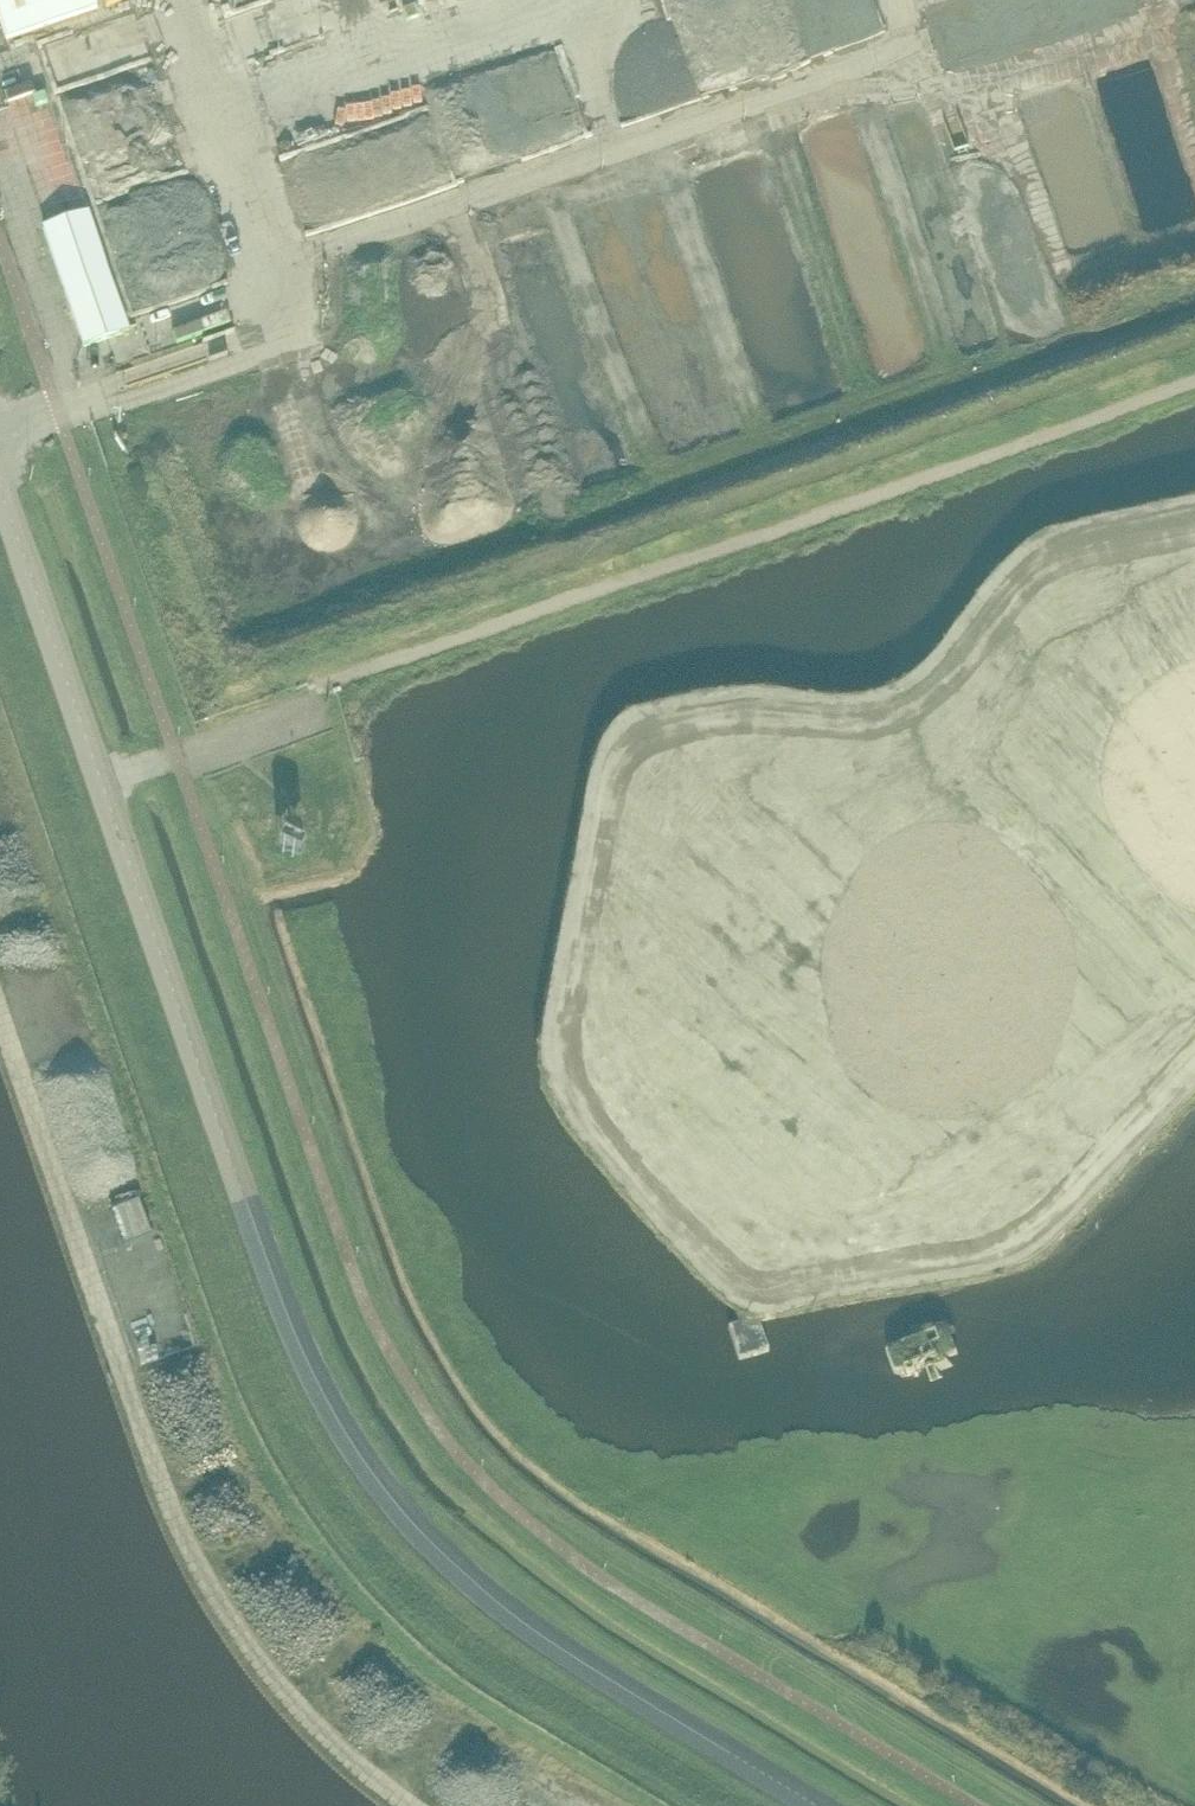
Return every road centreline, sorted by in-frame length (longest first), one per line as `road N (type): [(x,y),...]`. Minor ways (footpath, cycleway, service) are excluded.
road 1 (unclassified): [(818,1805),(515,1622),(432,1546),(363,1460),(310,1374),(274,1285),(0,489)]

